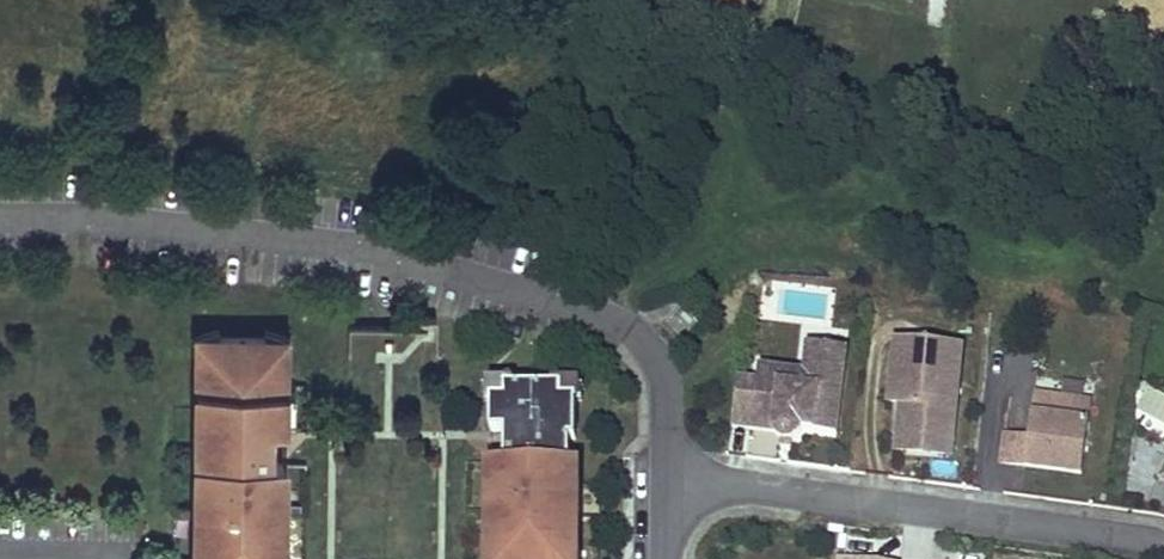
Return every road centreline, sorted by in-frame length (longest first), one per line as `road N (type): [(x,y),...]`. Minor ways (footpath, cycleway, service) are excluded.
road 1 (residential): [(671,484),(663,367),(617,320),(361,245),(0,213)]
road 2 (residential): [(671,484),(1163,545)]

